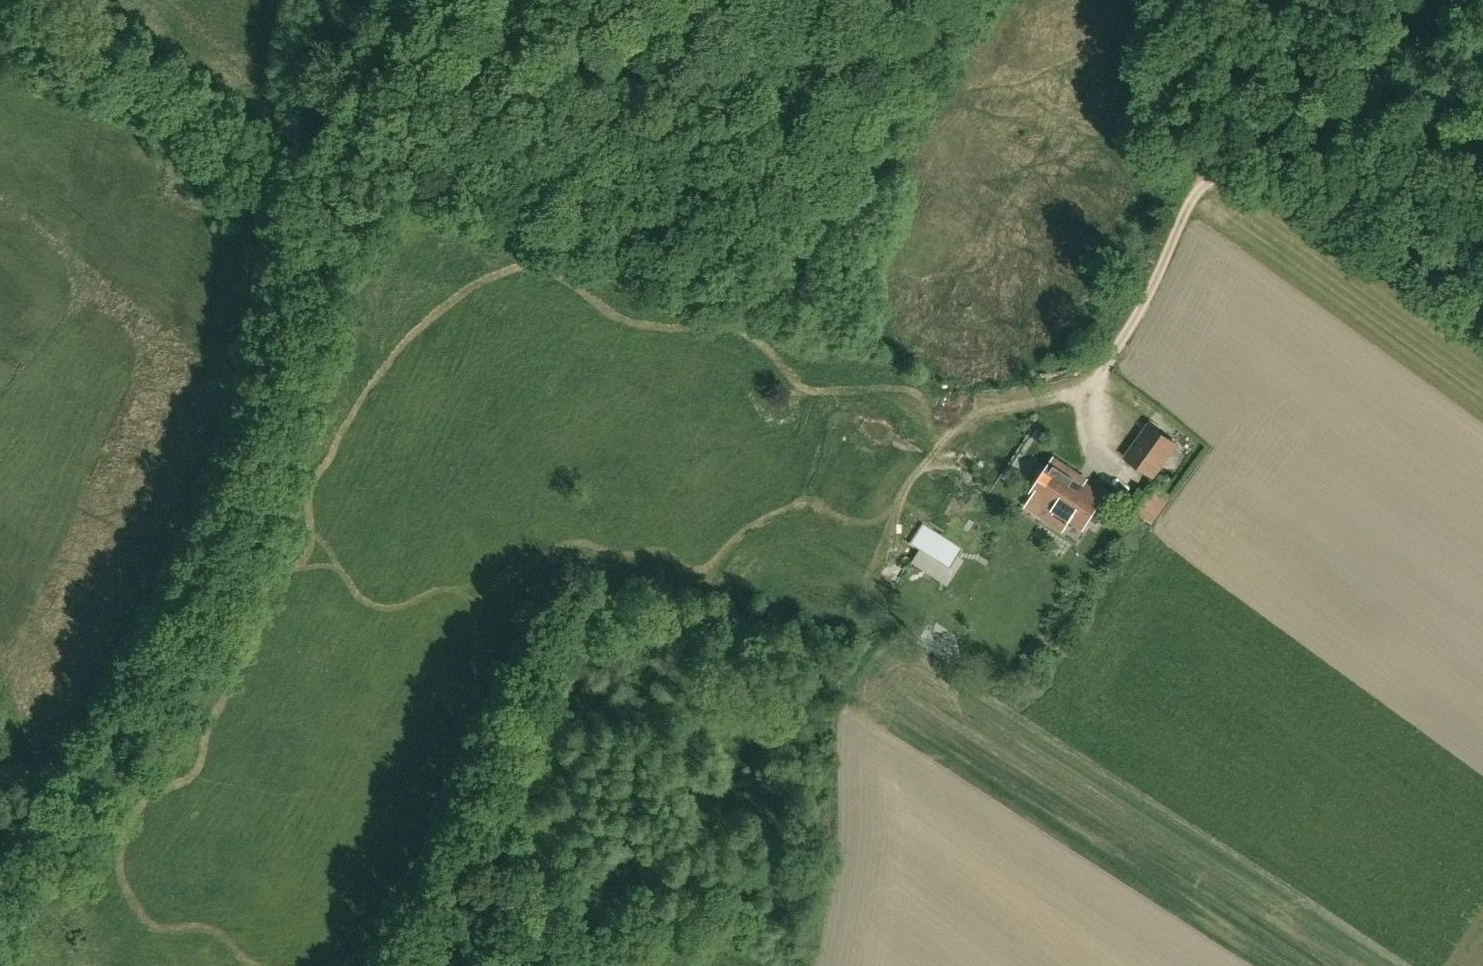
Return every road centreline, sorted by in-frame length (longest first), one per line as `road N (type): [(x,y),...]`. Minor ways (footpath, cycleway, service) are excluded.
road 1 (track): [(1482,347),(1234,173),(1212,178),(1111,370),(1061,364),(1003,409)]

